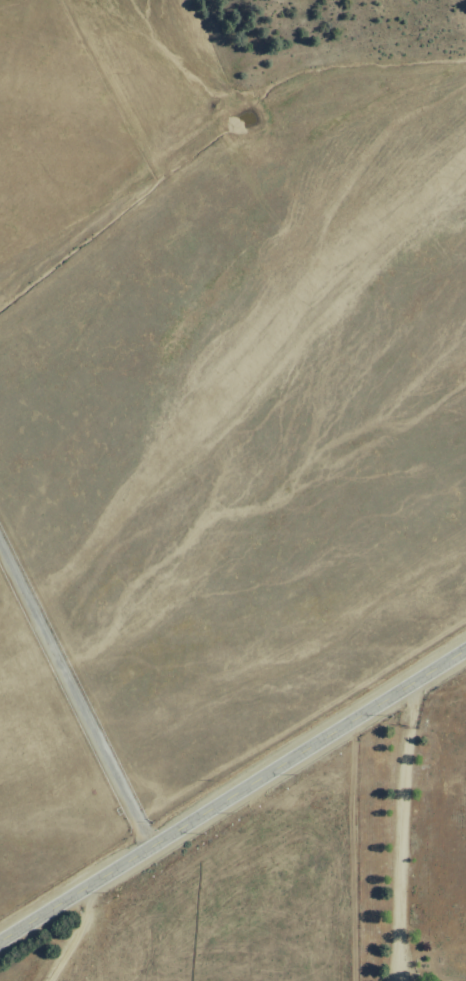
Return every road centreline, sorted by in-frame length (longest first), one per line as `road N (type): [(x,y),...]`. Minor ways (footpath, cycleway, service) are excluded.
road 1 (tertiary): [(0,944),(465,649)]

